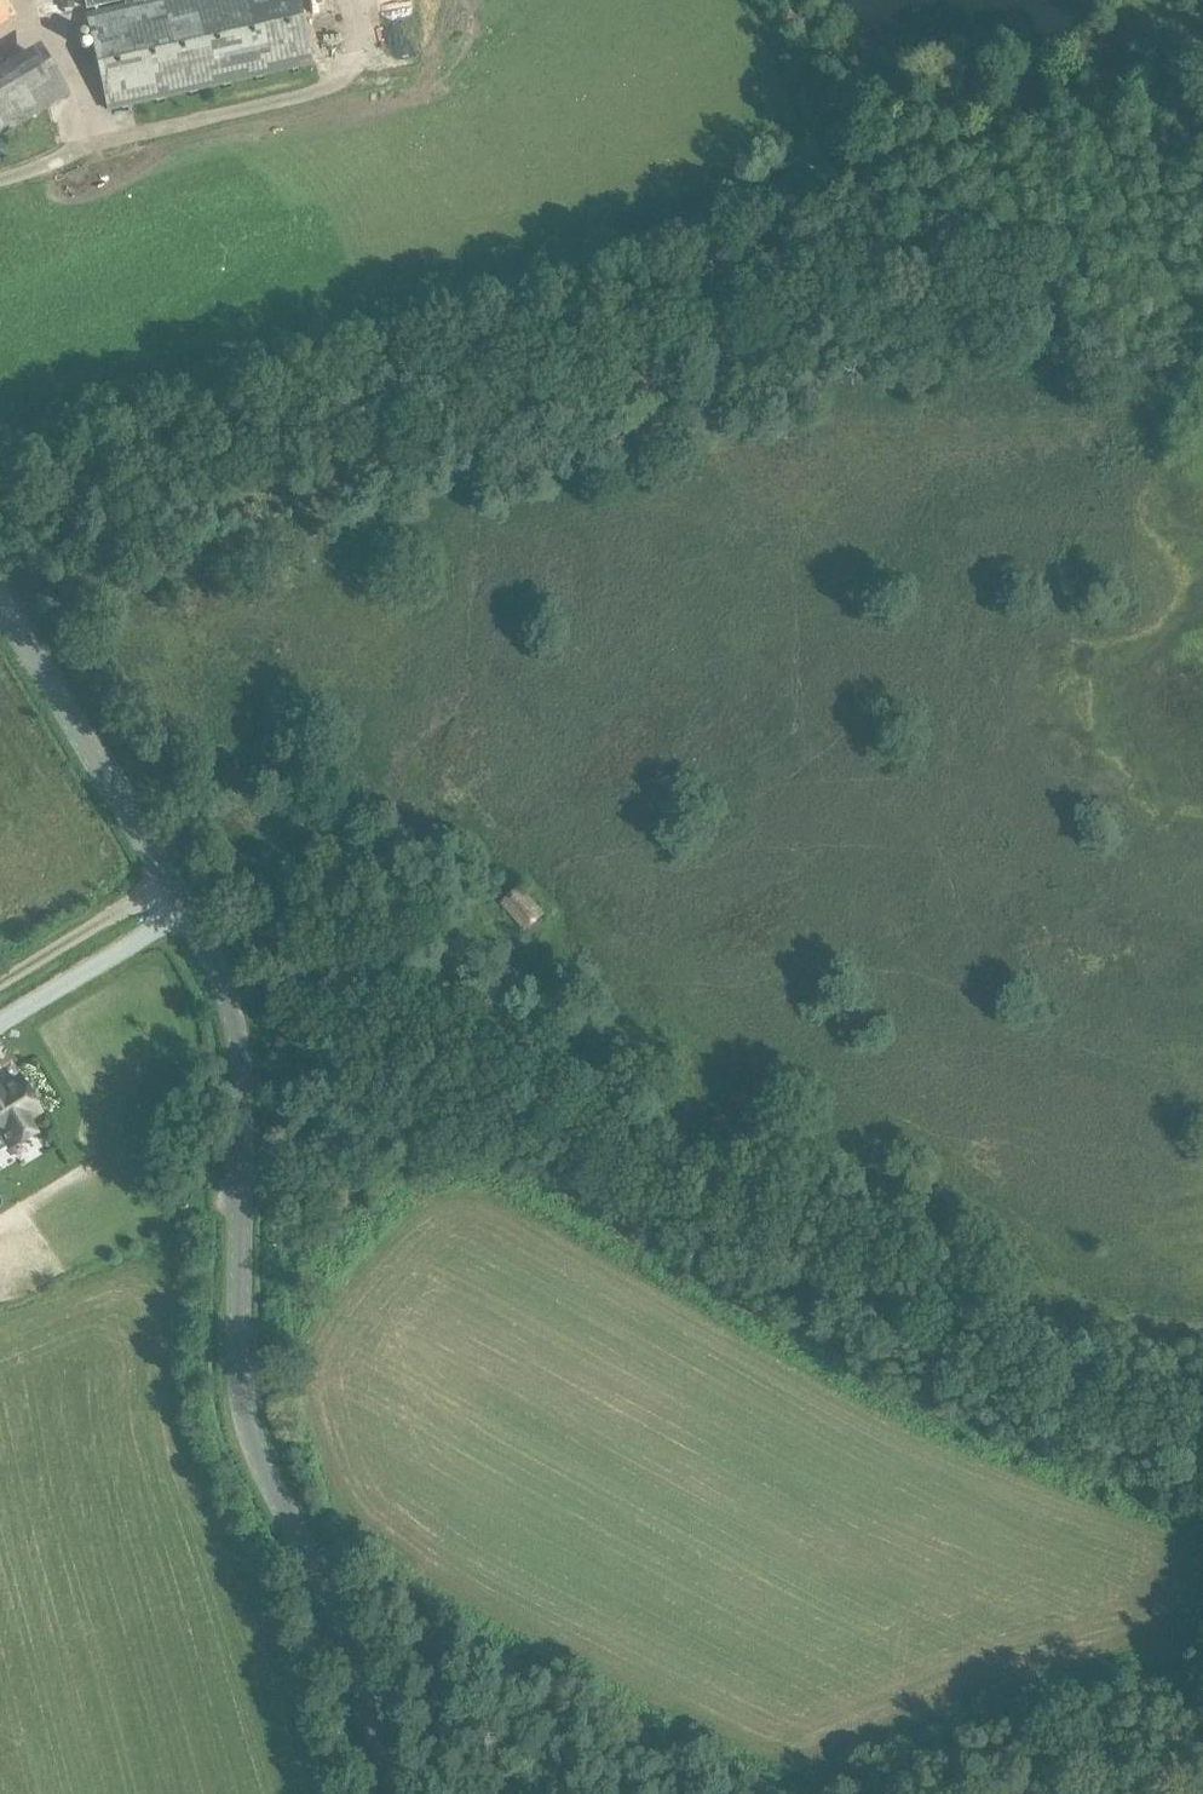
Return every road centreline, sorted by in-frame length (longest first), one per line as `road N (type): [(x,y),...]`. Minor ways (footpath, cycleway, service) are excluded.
road 1 (unclassified): [(397,1793),(363,1672),(258,1457),(247,1418),(242,1070),(232,1006),(194,924),(0,600)]
road 2 (track): [(306,1148),(405,1094),(537,1056),(616,1058),(807,1114),(952,1208),(1082,1311),(1202,1330)]
road 3 (track): [(0,1296),(306,1148)]
road 4 (track): [(0,983),(169,882)]

